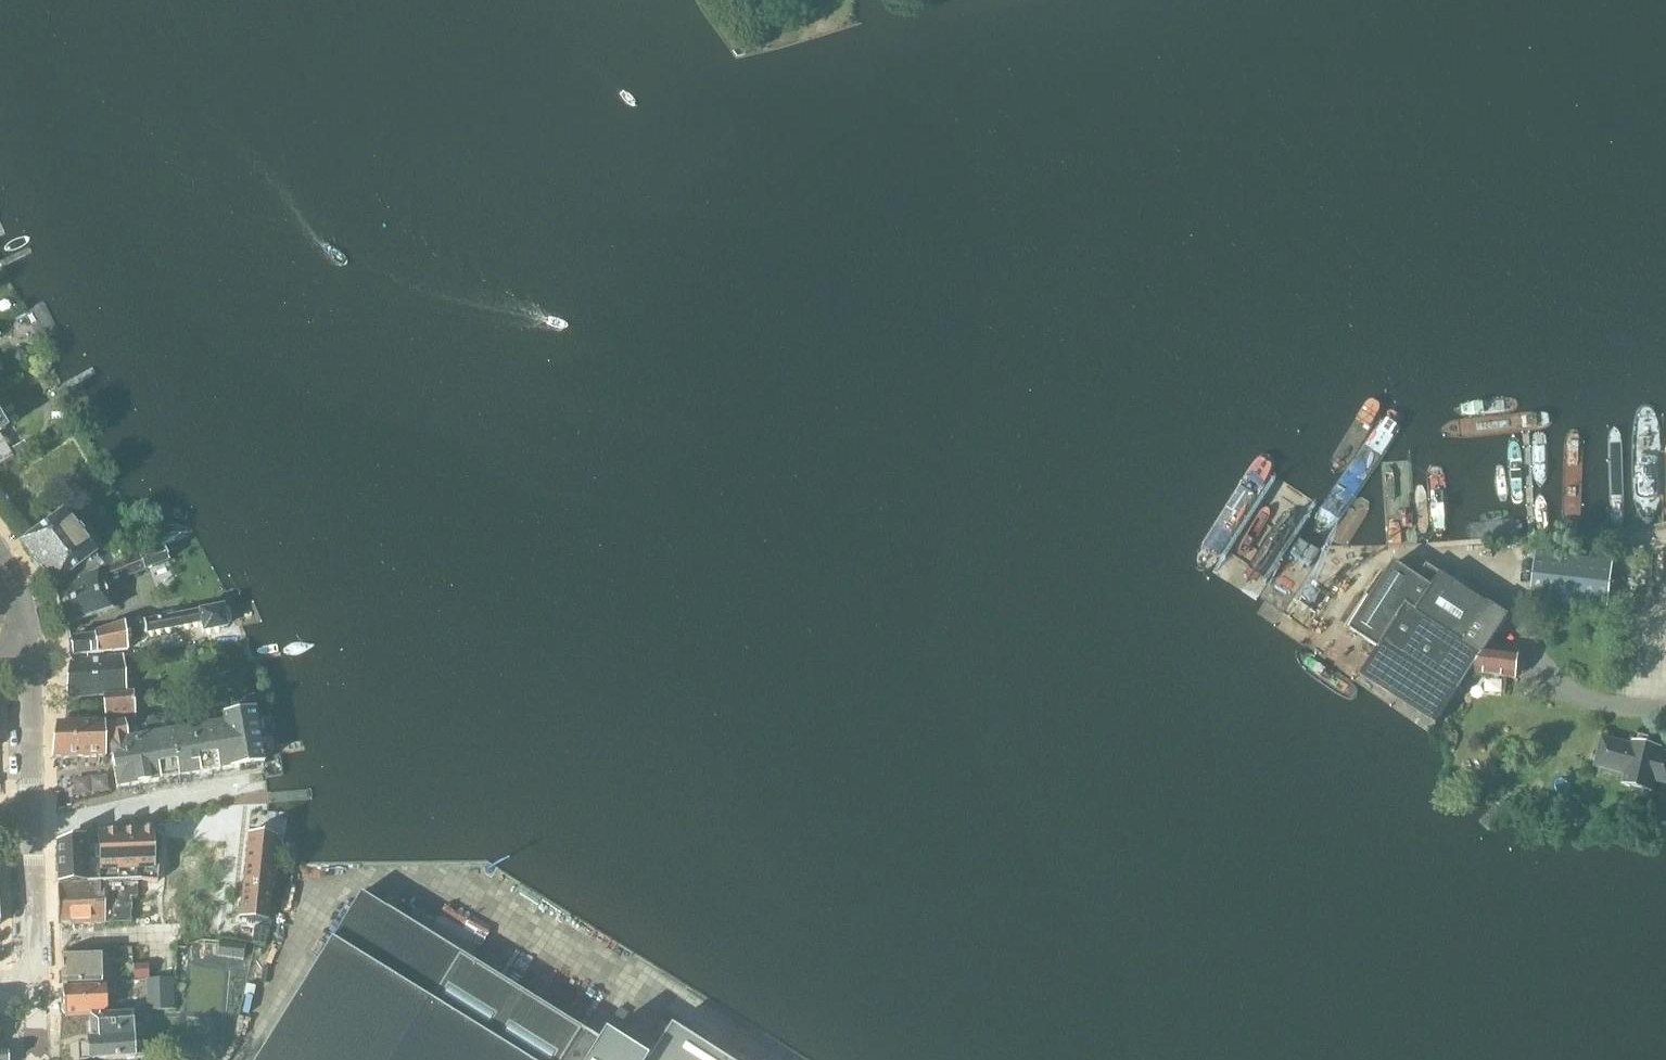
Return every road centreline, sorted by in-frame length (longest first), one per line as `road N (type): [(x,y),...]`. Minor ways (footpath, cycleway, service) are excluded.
road 1 (residential): [(34,832),(269,781)]
road 2 (tertiary): [(33,809),(29,639)]
road 3 (tertiary): [(38,973),(34,832)]

